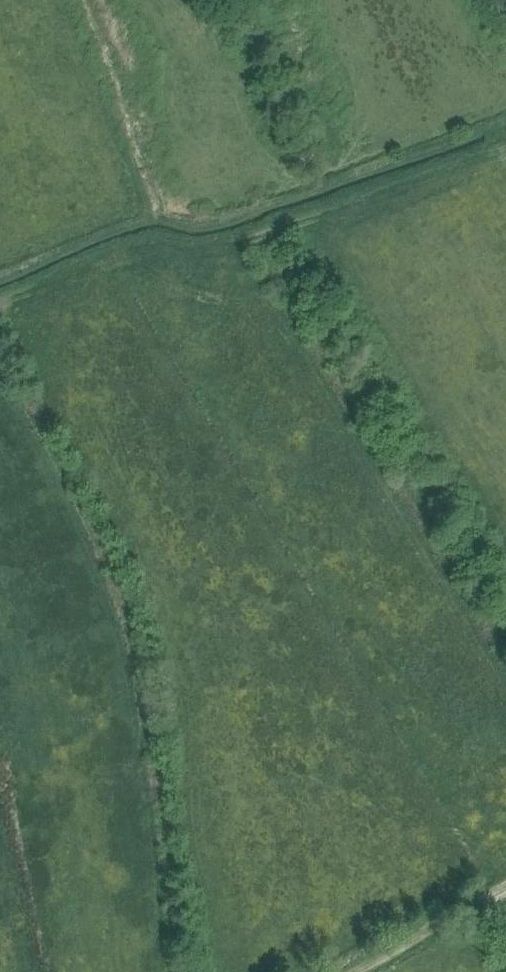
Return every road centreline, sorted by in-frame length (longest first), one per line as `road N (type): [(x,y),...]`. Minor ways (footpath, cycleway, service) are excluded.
road 1 (track): [(505,896),(354,971)]

